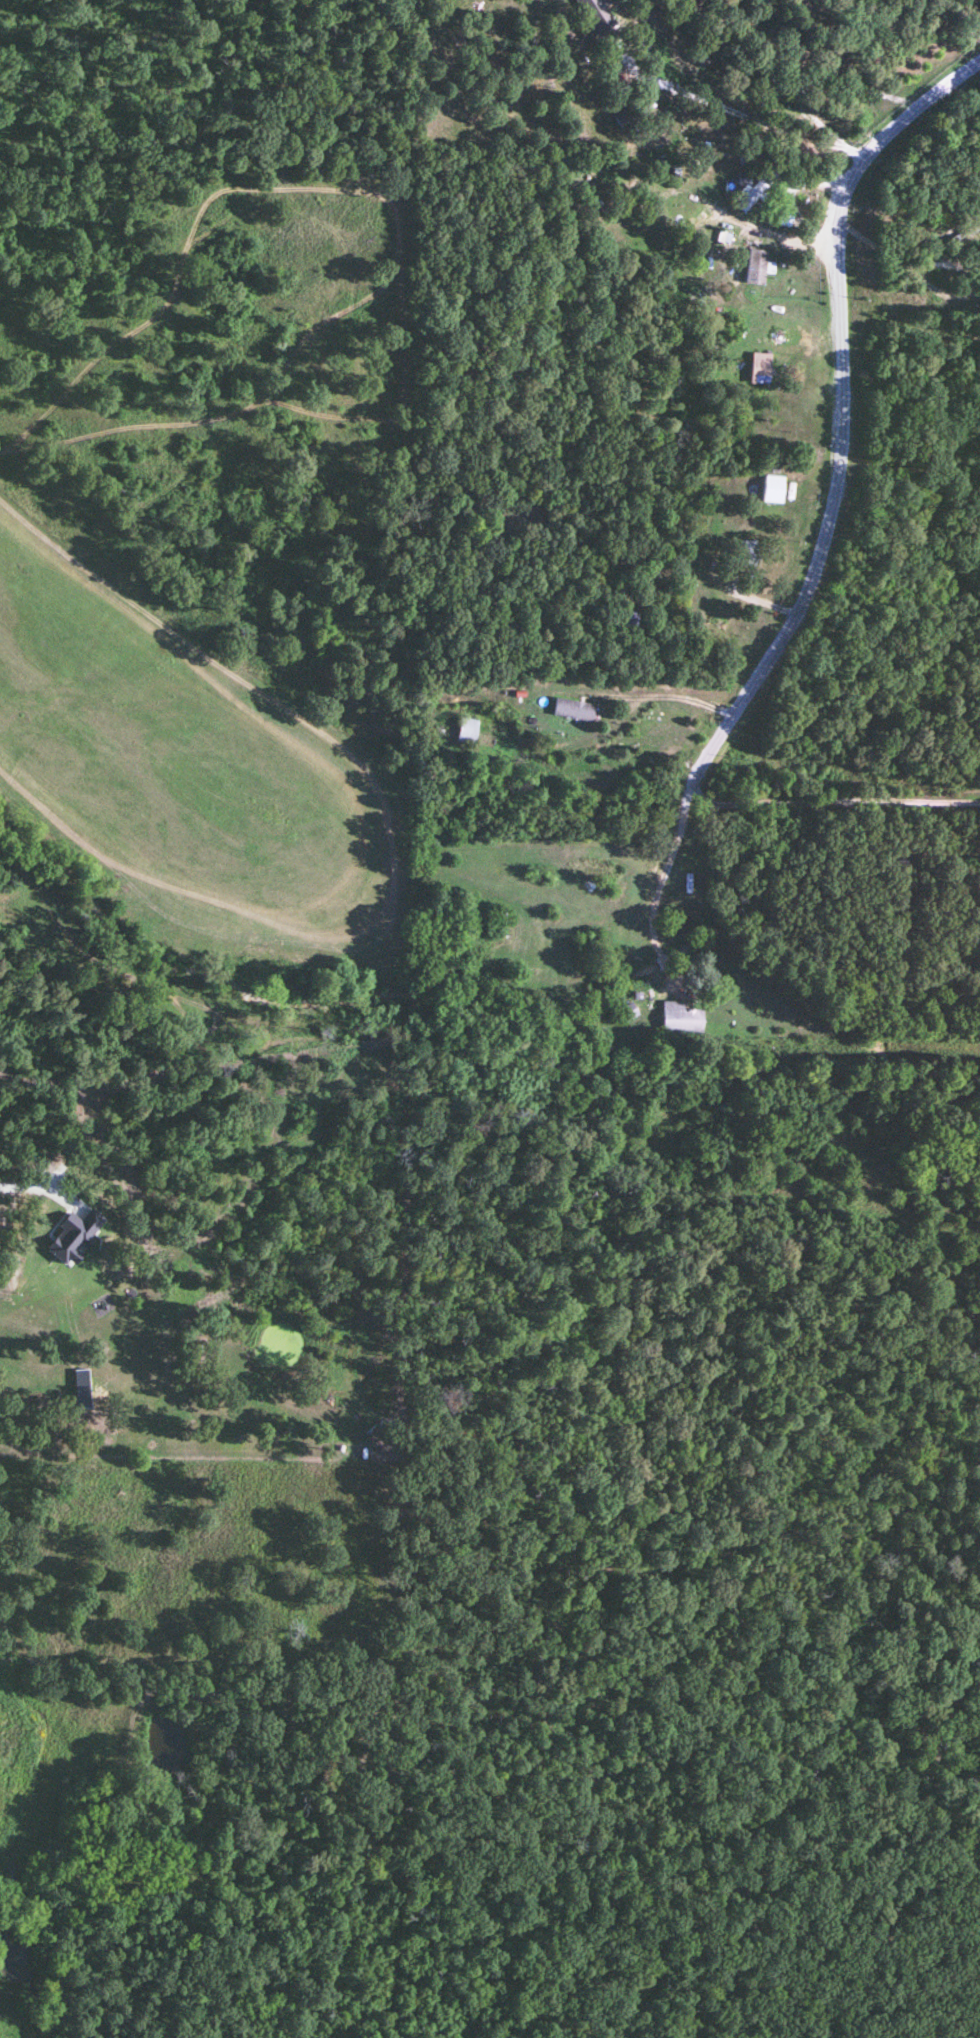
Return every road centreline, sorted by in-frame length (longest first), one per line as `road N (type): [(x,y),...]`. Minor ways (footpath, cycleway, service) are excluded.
road 1 (residential): [(661,848),(682,791),(802,602),(819,554),(841,430),(834,230),(844,192),(903,119),(979,60)]

